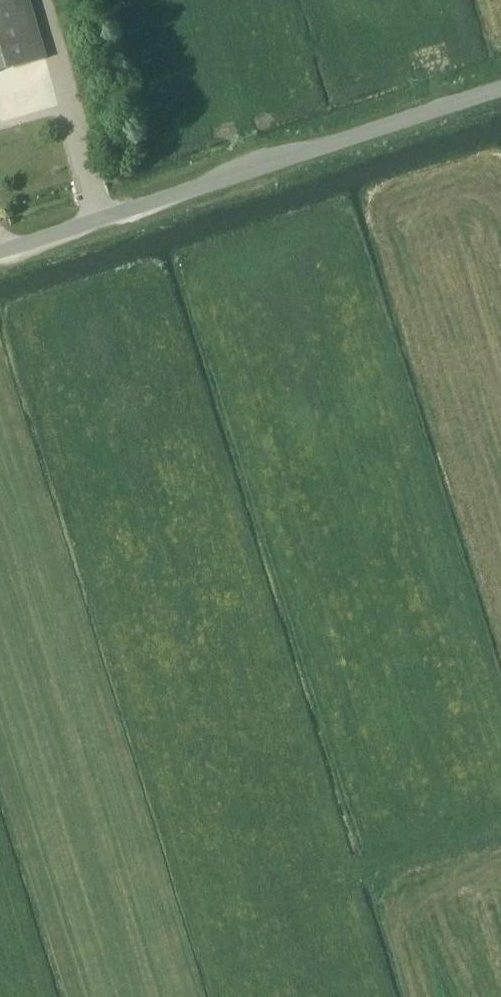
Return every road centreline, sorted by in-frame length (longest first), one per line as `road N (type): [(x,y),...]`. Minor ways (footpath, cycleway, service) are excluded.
road 1 (unclassified): [(0,252),(500,88)]

